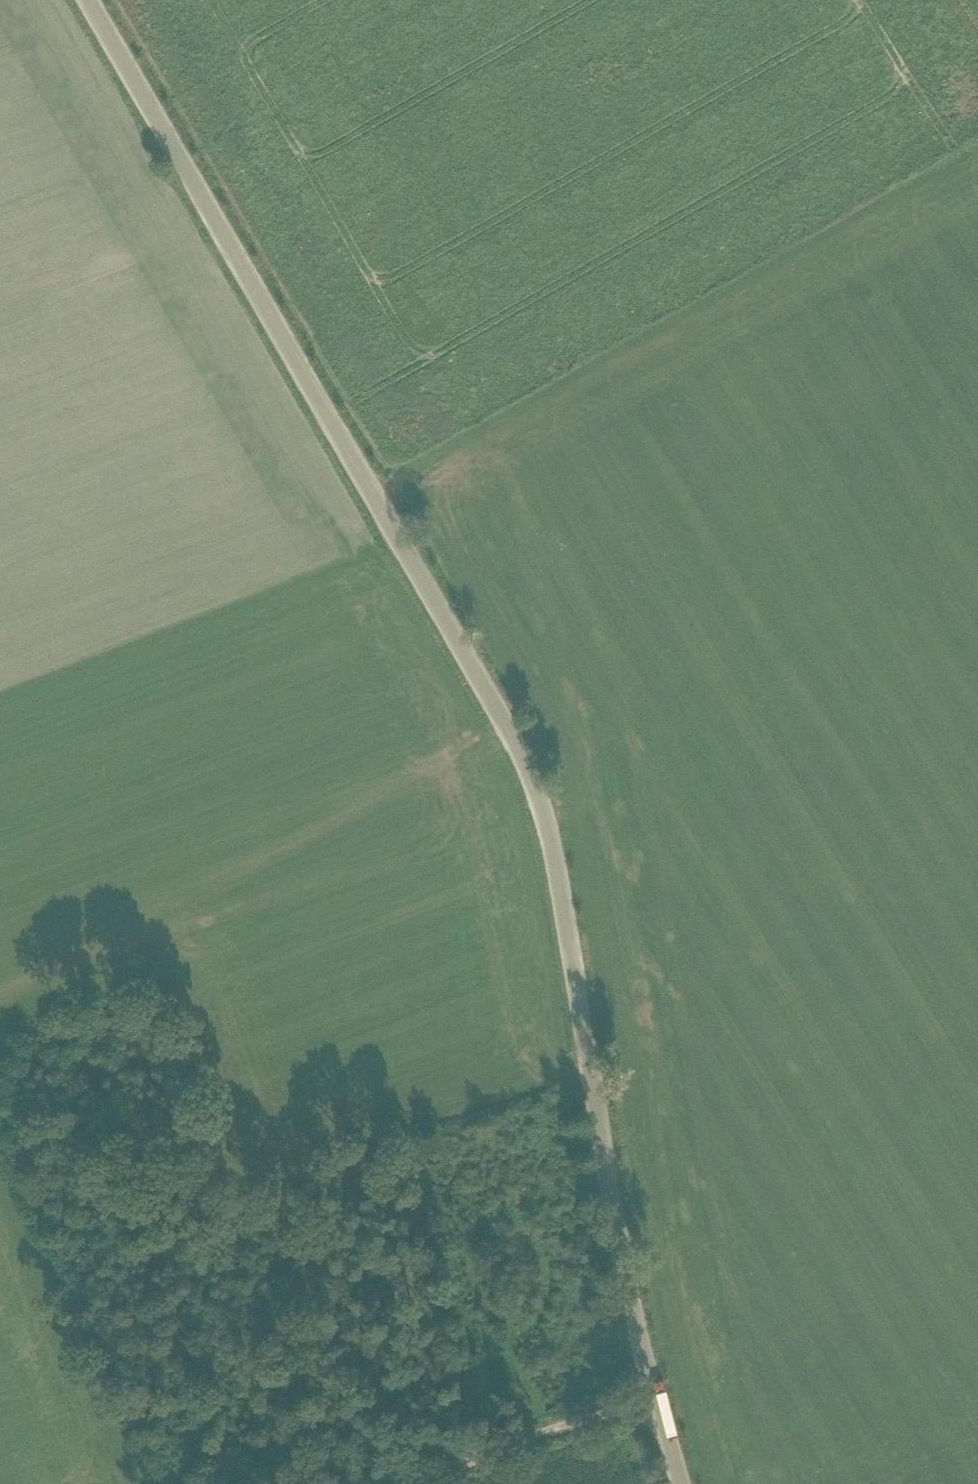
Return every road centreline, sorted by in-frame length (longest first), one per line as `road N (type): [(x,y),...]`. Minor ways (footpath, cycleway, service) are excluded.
road 1 (residential): [(660,1401),(546,811),(81,0)]
road 2 (track): [(660,1401),(423,1483)]

